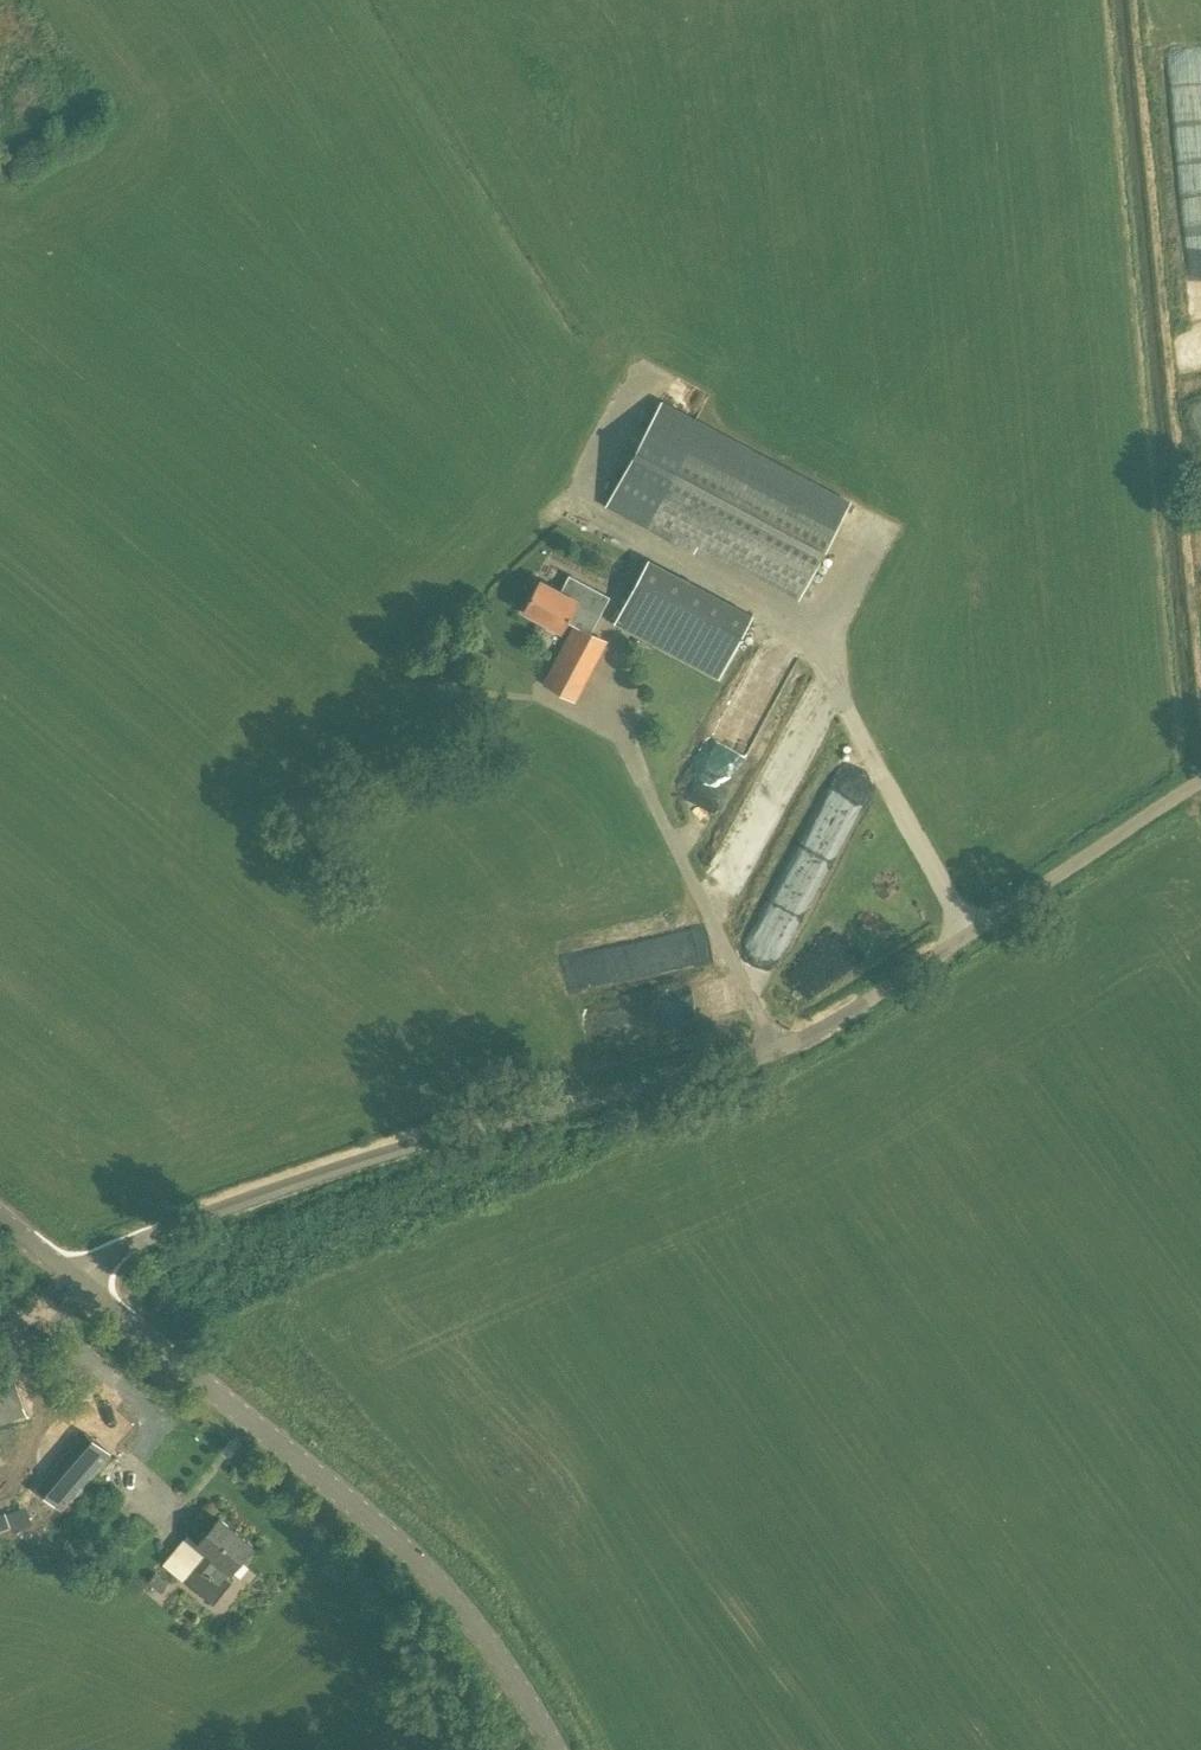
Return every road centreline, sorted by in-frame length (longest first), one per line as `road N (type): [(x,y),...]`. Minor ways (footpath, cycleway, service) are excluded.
road 1 (unclassified): [(1200,784),(777,1055),(483,1124),(151,1232),(81,1282)]
road 2 (tertiary): [(555,1749),(503,1661),(436,1577),(81,1282)]

